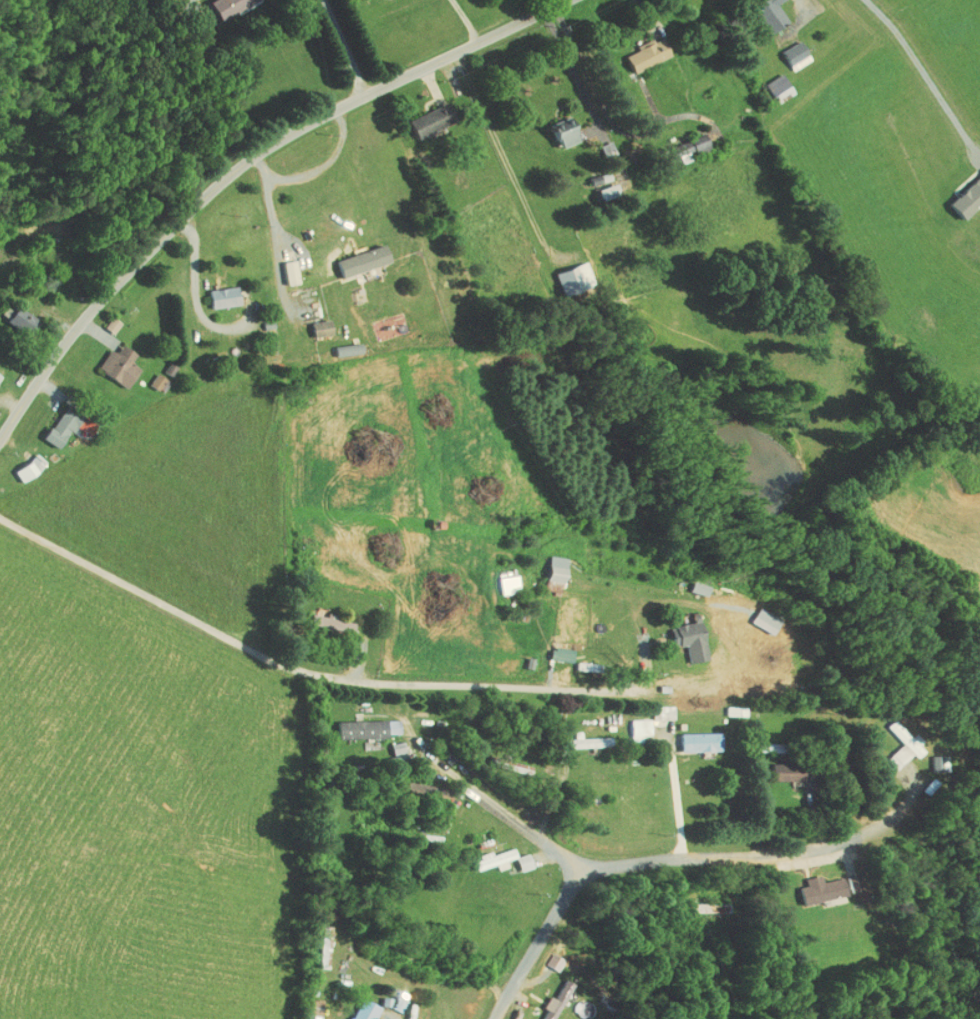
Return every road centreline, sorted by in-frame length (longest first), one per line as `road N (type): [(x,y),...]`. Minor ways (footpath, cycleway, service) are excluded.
road 1 (residential): [(0,439),(109,289),(247,163),(368,94),(570,0)]
road 2 (residential): [(491,1018),(583,868),(647,858),(821,854),(875,838),(925,792)]

